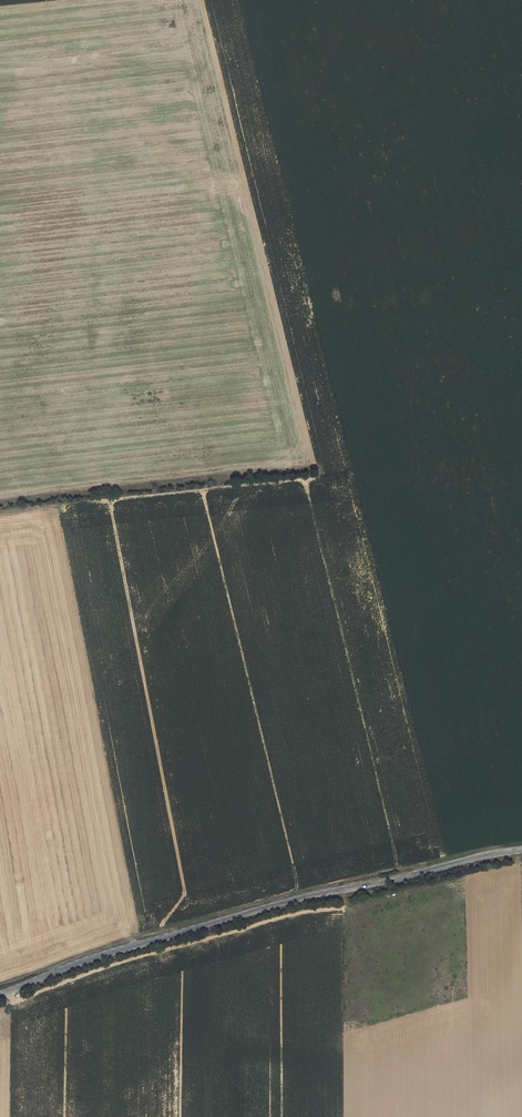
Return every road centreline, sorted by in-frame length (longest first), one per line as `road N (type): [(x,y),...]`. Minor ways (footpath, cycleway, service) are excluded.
road 1 (unclassified): [(521,849),(293,901),(0,992)]
road 2 (track): [(0,505),(309,467)]

